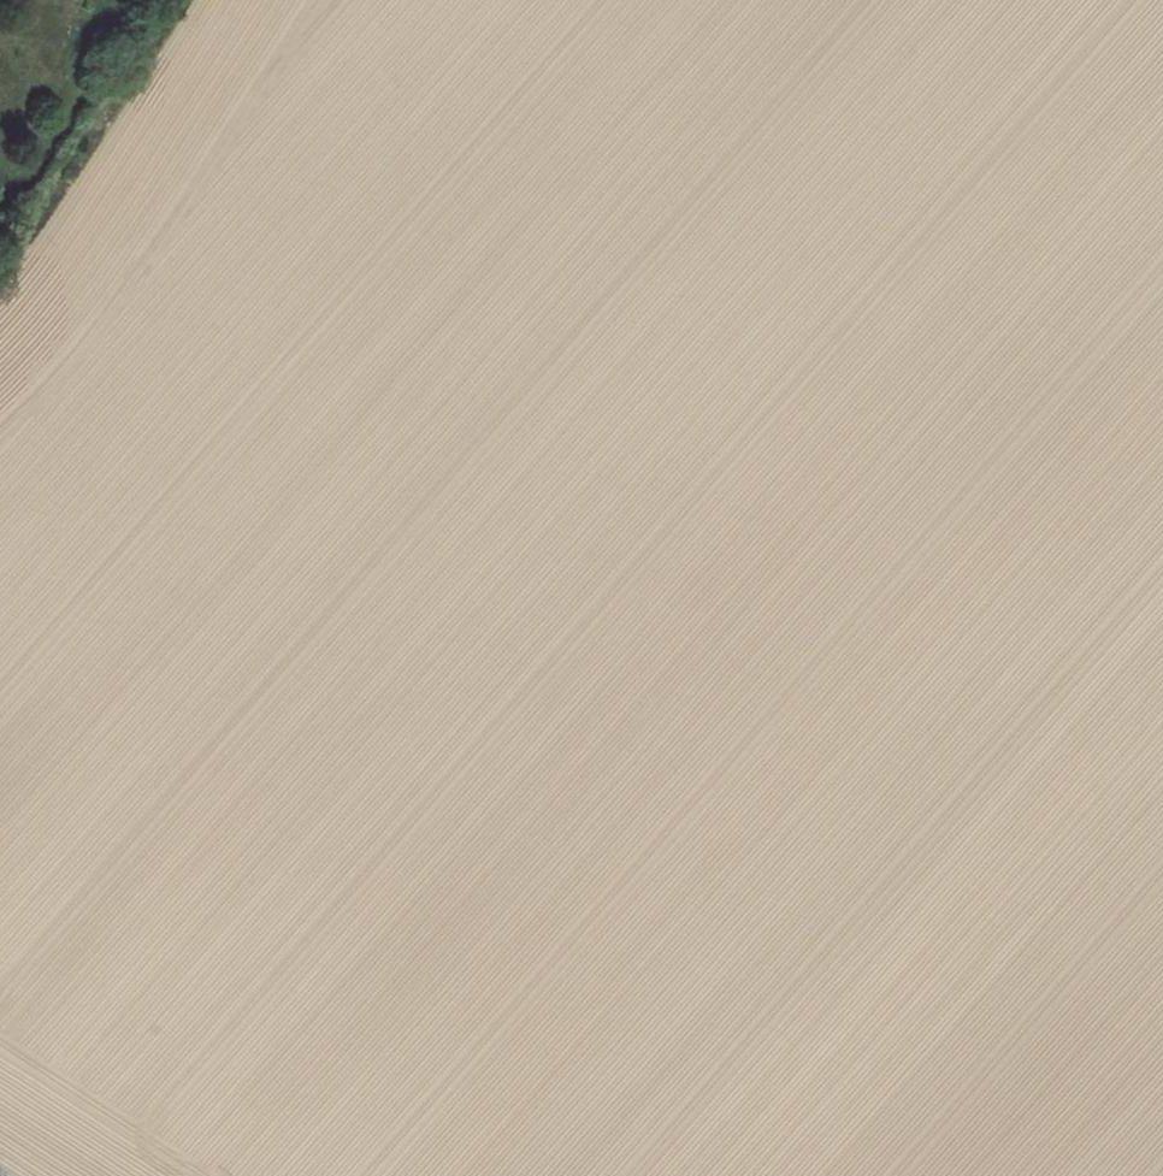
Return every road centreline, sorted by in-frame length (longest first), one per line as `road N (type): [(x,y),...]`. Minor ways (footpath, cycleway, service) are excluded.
road 1 (track): [(171,0),(16,256),(0,270)]

